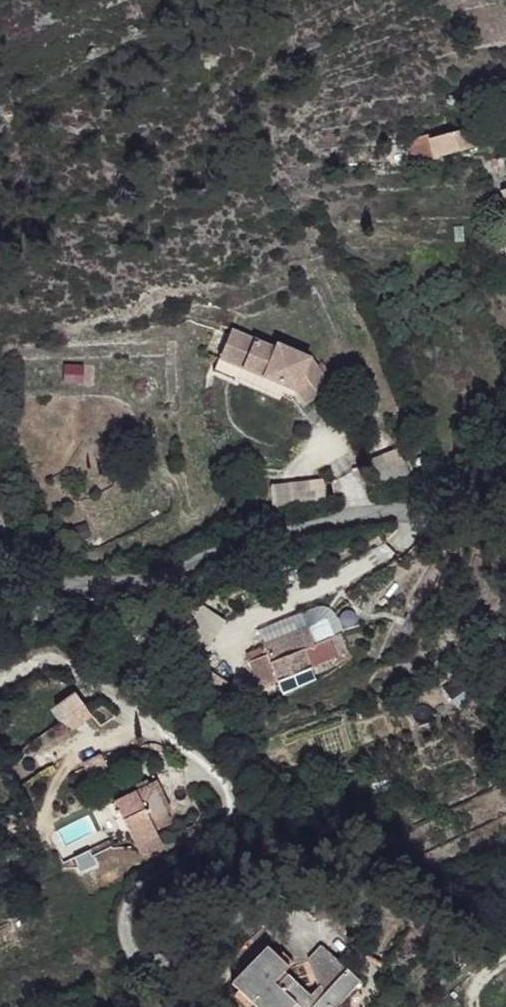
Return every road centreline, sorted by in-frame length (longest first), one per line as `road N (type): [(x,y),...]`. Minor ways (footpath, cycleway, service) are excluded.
road 1 (unclassified): [(0,584),(97,588),(158,578),(332,519),(444,504),(505,465)]

